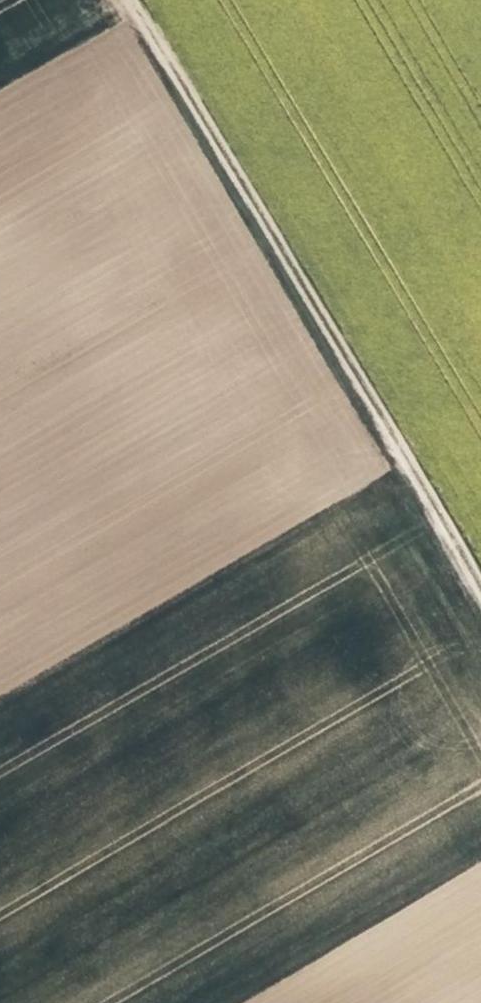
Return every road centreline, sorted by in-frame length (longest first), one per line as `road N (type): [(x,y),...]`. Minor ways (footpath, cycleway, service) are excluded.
road 1 (track): [(139,0),(480,574)]

